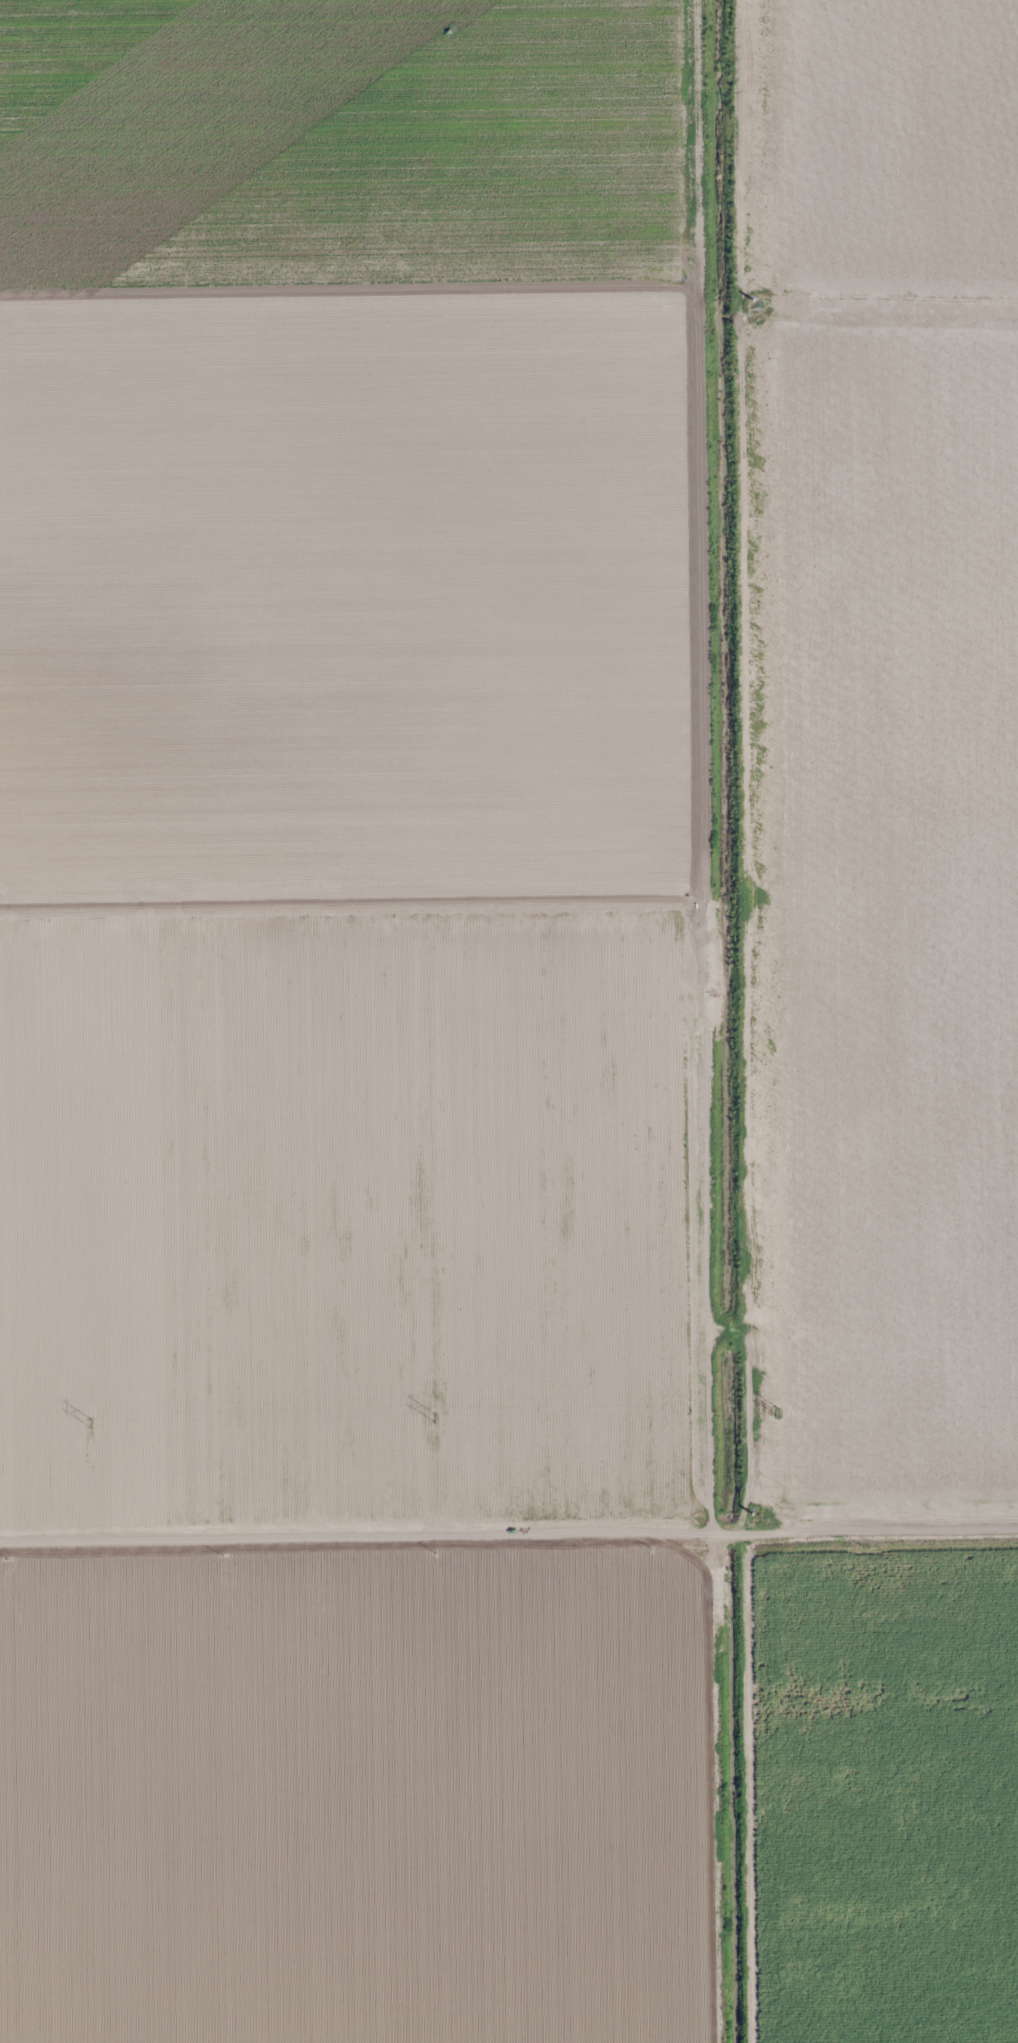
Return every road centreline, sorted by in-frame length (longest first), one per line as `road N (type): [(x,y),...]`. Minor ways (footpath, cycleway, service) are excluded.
road 1 (residential): [(0,1546),(1017,1531)]

